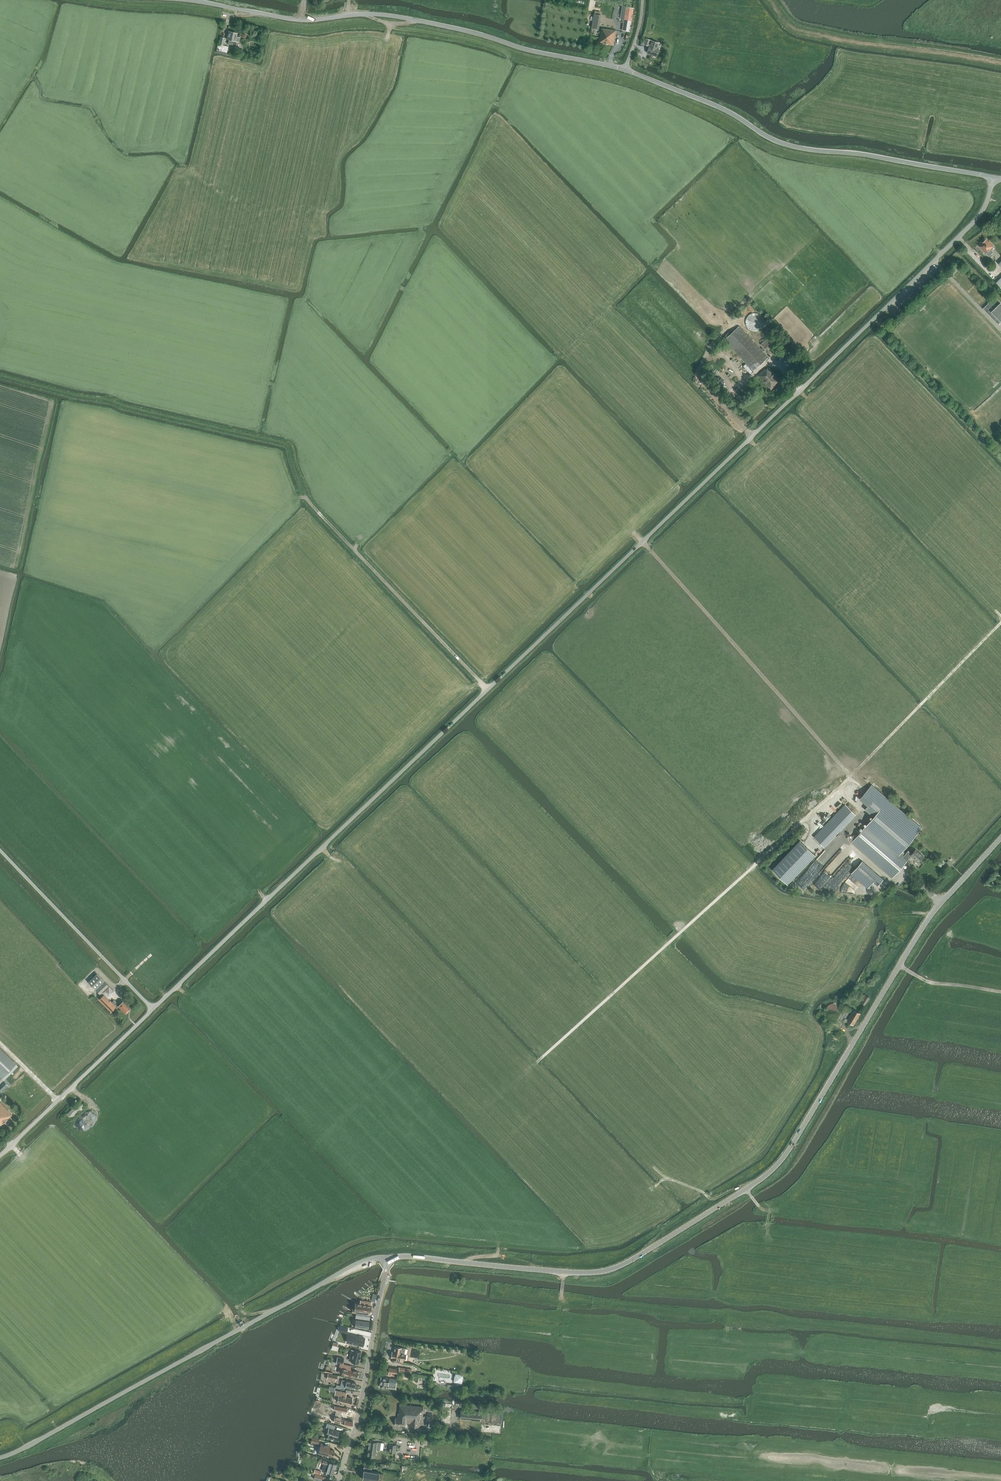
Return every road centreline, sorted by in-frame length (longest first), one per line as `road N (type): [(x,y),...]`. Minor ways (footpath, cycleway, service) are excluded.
road 1 (unclassified): [(154,1009),(934,261),(979,216),(994,178)]
road 2 (tertiary): [(390,1261),(597,1273),(747,1190),(780,1162),(924,924),(1000,838)]
road 3 (track): [(534,1065),(838,786),(863,812),(842,839)]
road 4 (unclassified): [(626,70),(395,16),(302,20),(188,0)]
road 5 (unclassified): [(0,1458),(353,1265),(390,1261)]
road 6 (track): [(0,375),(286,444),(307,497),(354,549)]
road 7 (unclassified): [(994,178),(794,147),(626,70)]
road 8 (track): [(280,386),(278,427),(296,434),(325,502),(361,538),(452,449),(451,425)]
road 9 (track): [(850,775),(633,533)]
road 10 (track): [(273,1089),(289,1108),(278,1122),(238,1305),(247,1315),(276,1310)]
road 11 (track): [(838,786),(1000,623)]
road 12 (tertiary): [(339,1480),(390,1261)]
road 13 (unclassified): [(154,1009),(0,851)]
road 14 (unclassified): [(0,1156),(154,1009)]
road 15 (track): [(354,549),(488,689)]
road 16 (track): [(423,235),(488,100)]
road 17 (track): [(601,1148),(665,1228),(649,1250)]
road 18 (track): [(641,1190),(666,1178),(712,1200),(751,1187)]

